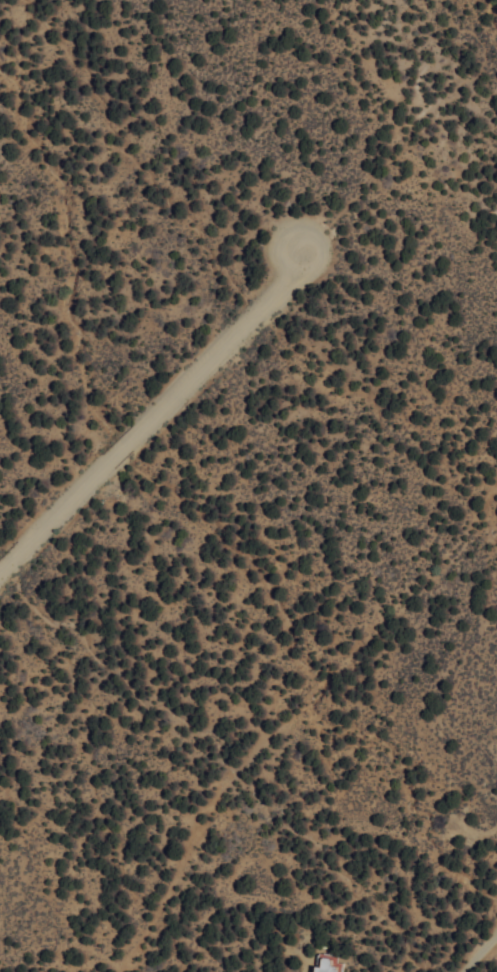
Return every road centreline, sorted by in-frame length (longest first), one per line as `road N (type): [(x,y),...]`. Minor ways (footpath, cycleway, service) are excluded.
road 1 (residential): [(0,561),(278,279),(298,248)]

